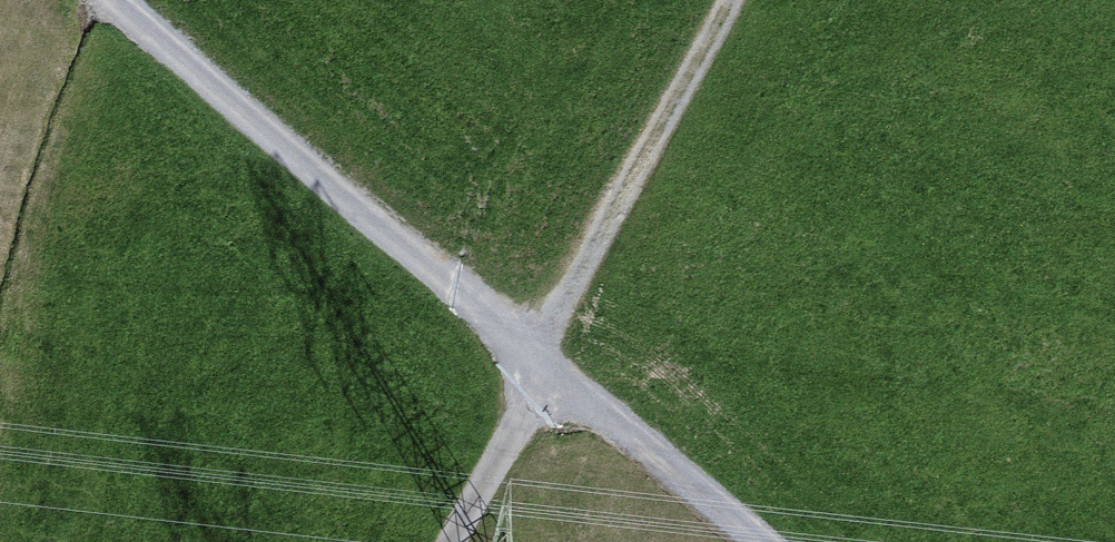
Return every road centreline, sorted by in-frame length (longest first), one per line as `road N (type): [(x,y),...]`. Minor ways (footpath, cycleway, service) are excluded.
road 1 (track): [(545,364),(116,0)]
road 2 (track): [(545,364),(733,0)]
road 3 (track): [(771,541),(545,364)]
road 4 (track): [(451,541),(545,364)]

